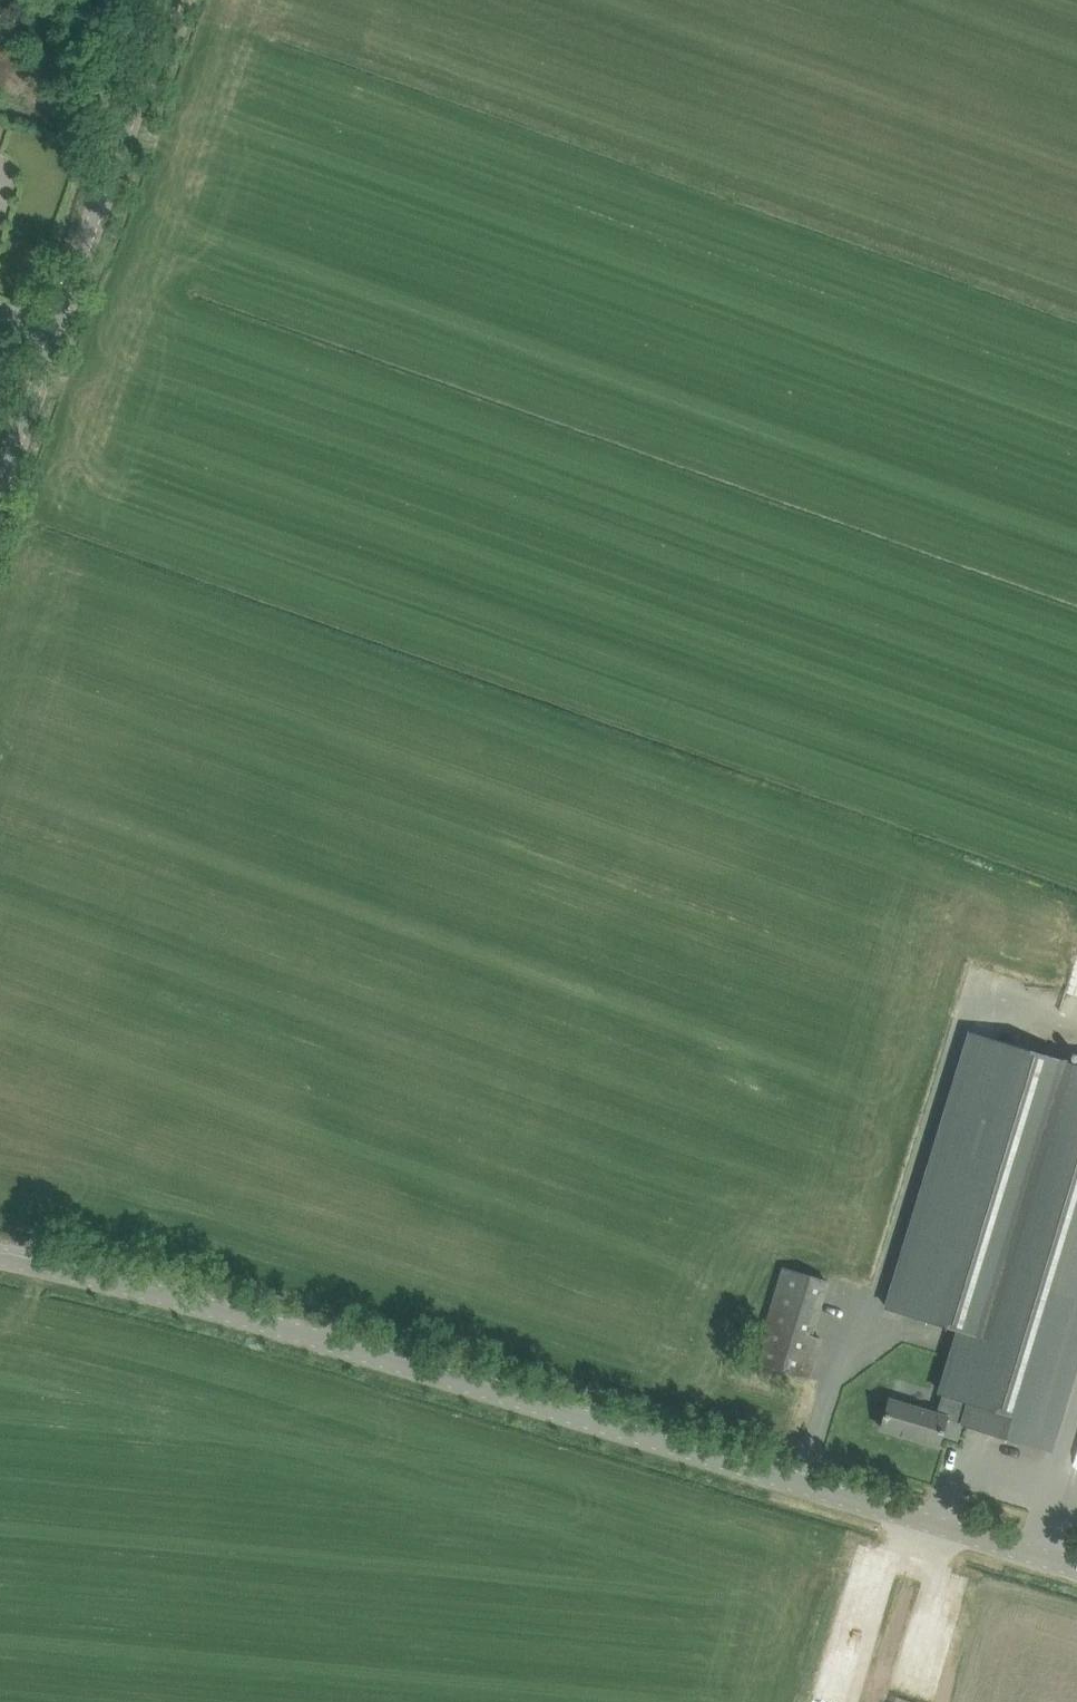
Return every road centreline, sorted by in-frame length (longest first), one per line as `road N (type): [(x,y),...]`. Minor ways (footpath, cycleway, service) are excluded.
road 1 (unclassified): [(1076,1570),(159,1296),(0,1259)]
road 2 (tertiary): [(0,481),(168,0)]

